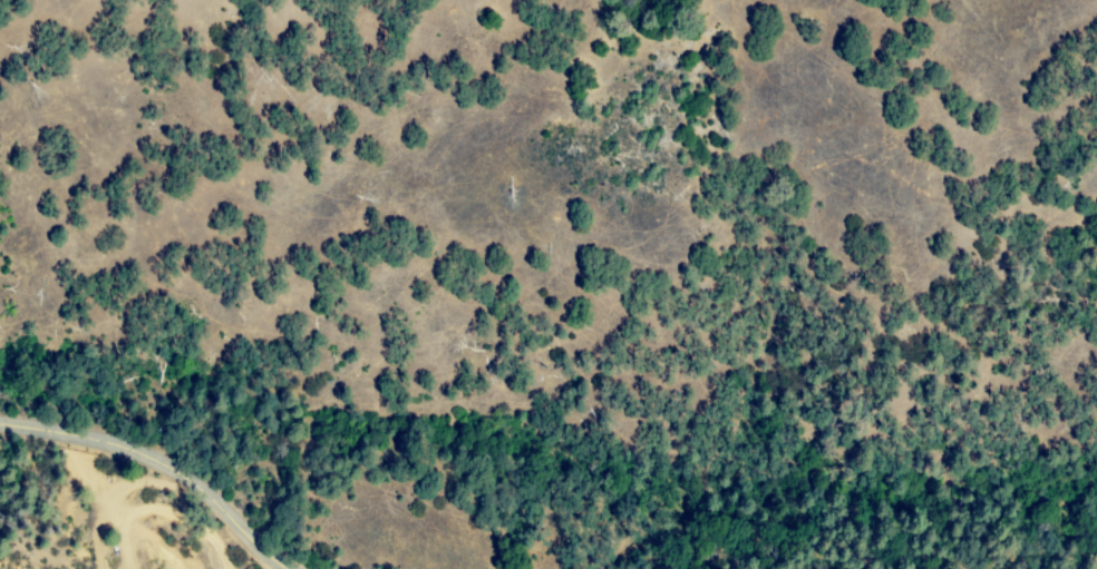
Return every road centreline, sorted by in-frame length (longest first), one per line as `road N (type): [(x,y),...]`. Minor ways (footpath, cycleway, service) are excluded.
road 1 (residential): [(286,568),(161,467),(0,423)]

